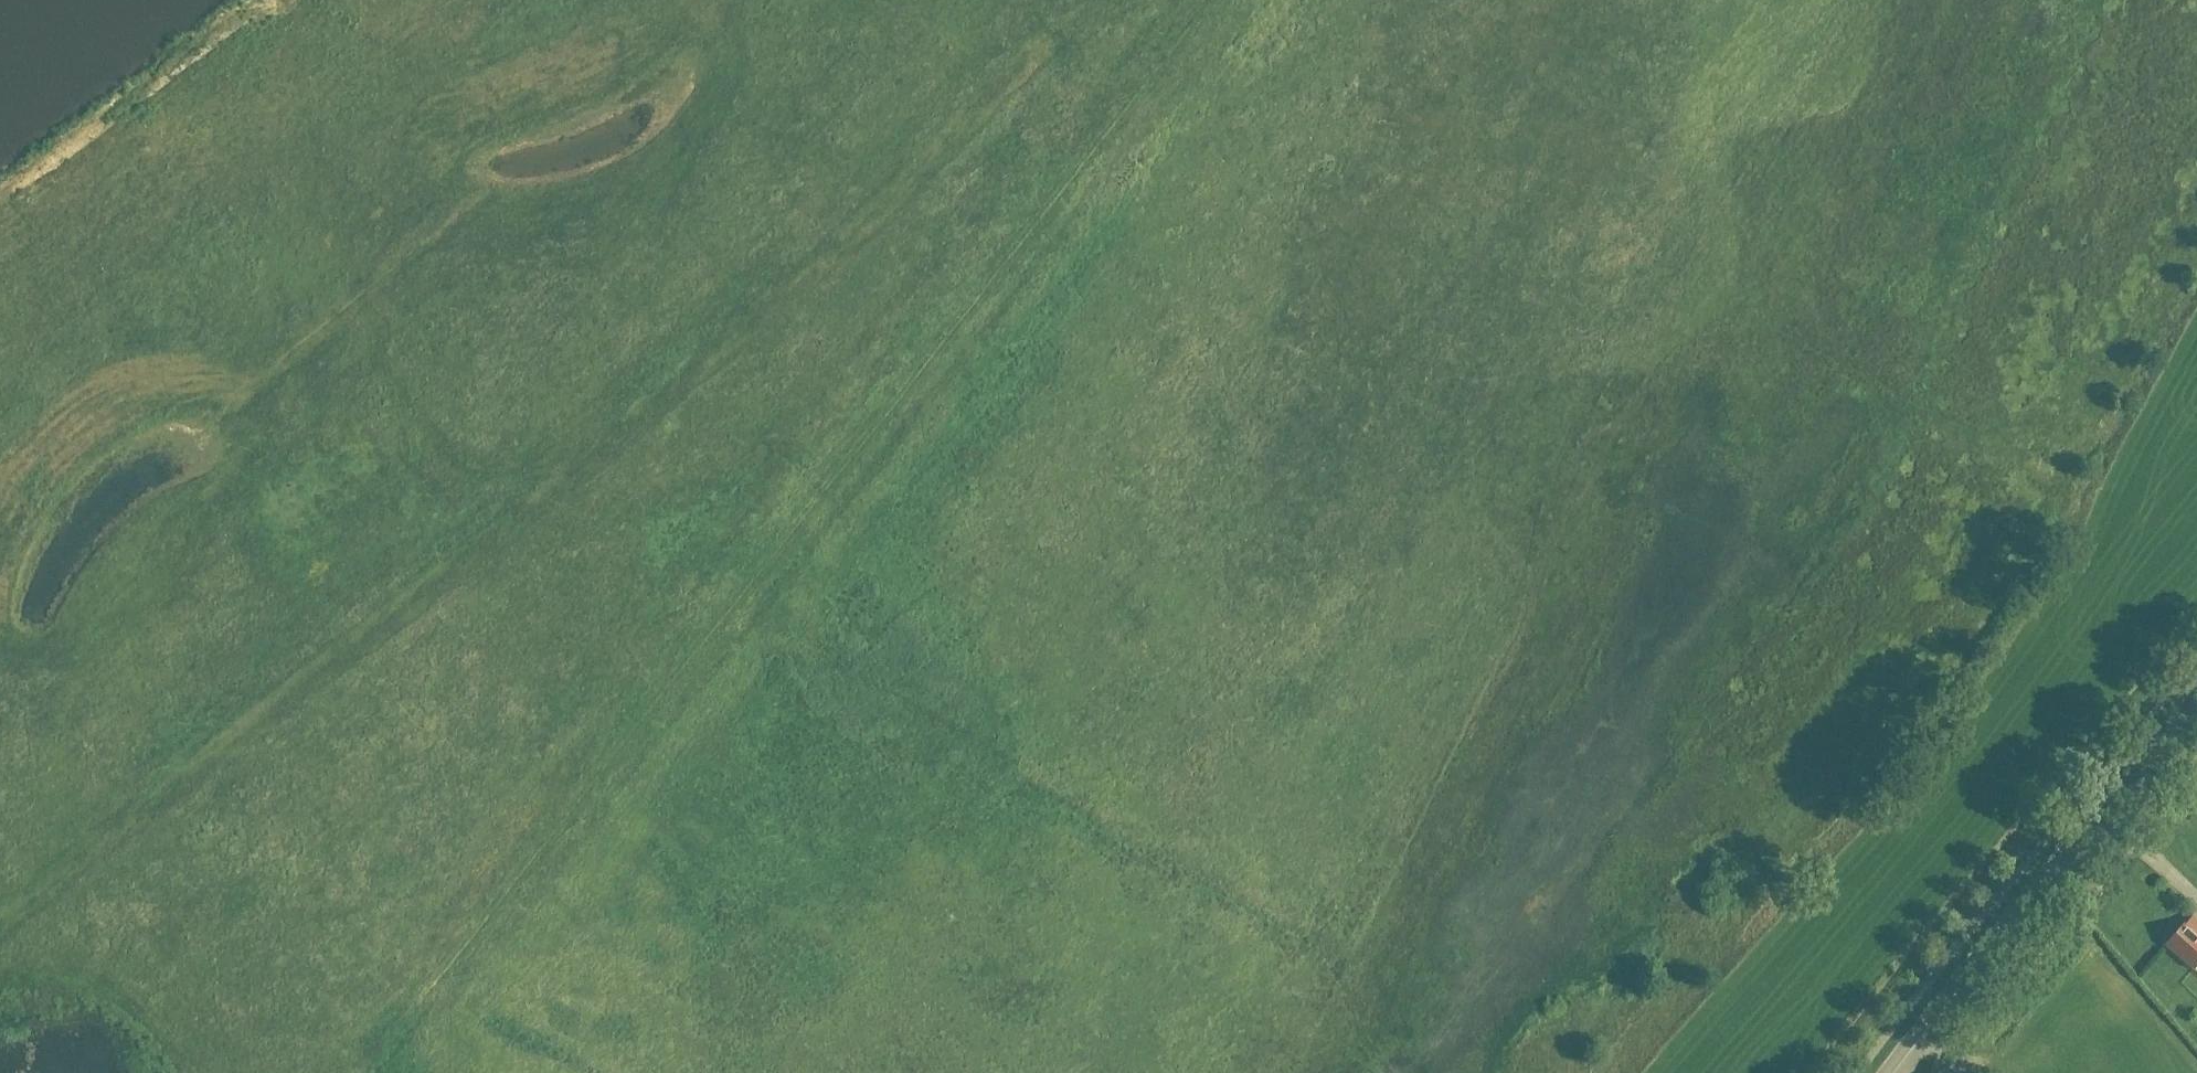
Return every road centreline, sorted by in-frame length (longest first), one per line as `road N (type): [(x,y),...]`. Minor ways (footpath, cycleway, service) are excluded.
road 1 (secondary): [(1907,1072),(2196,715)]

